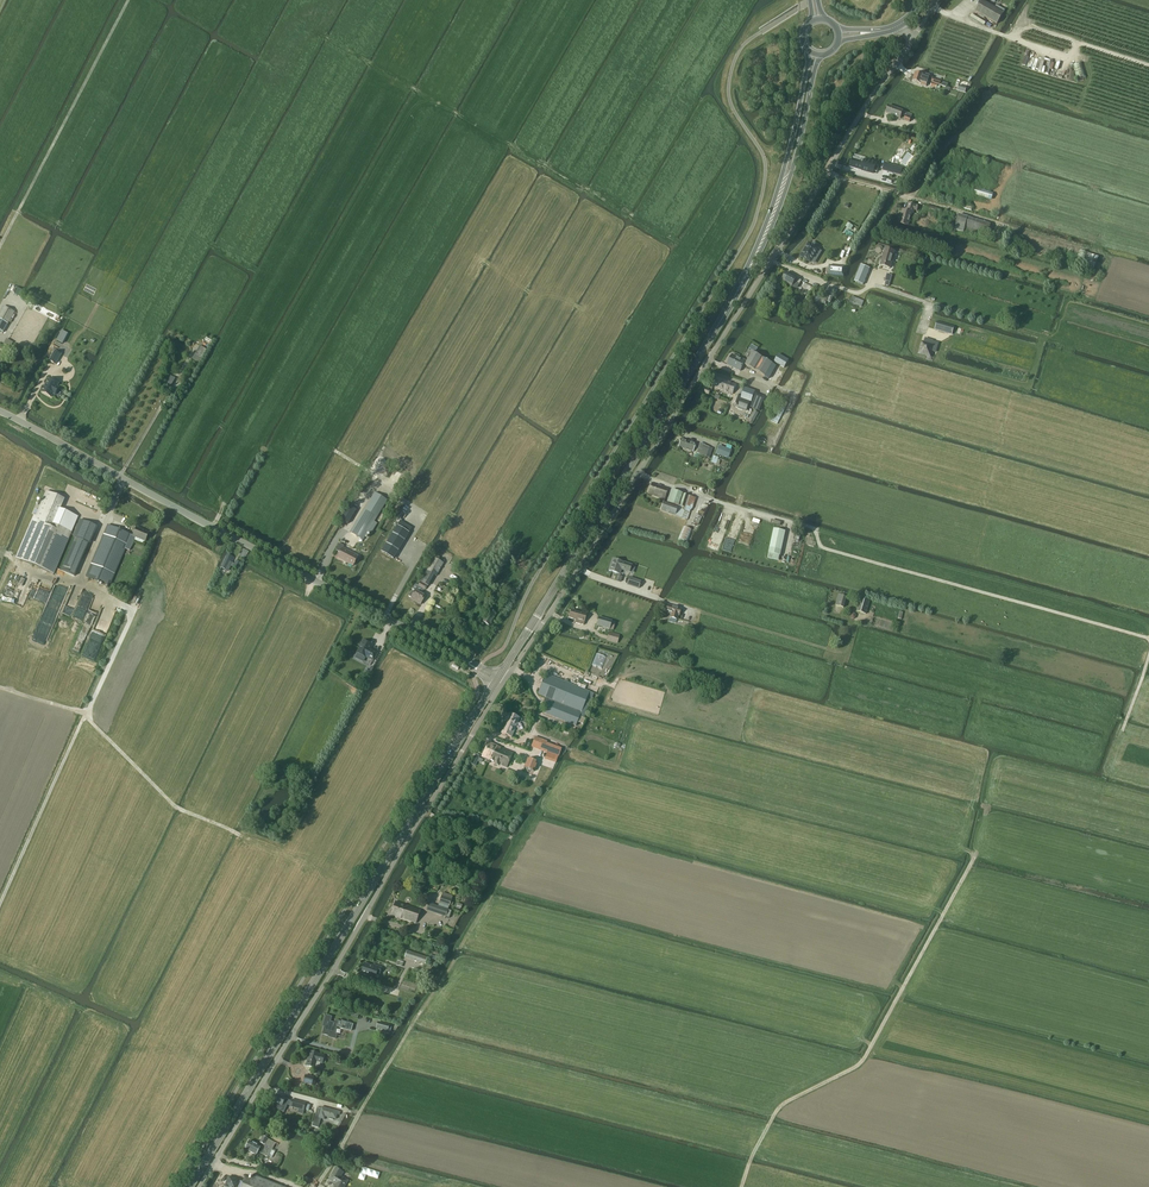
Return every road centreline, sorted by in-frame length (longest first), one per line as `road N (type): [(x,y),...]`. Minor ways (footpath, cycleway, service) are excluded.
road 1 (unclassified): [(913,39),(503,684)]
road 2 (track): [(0,904),(135,608),(85,576),(124,479),(196,346)]
road 3 (unclassified): [(199,1186),(503,684)]
road 4 (primary): [(190,1186),(494,685)]
road 5 (unclassified): [(462,659),(0,413)]
road 6 (primary): [(499,676),(729,306)]
road 7 (track): [(742,1186),(779,1108),(862,1061),(976,855)]
road 8 (track): [(1148,638),(821,547),(814,529),(789,522)]
road 9 (track): [(318,1186),(498,887)]
road 10 (track): [(238,836),(176,807),(84,712),(0,689)]
road 11 (primary): [(808,50),(783,171),(729,306)]
road 12 (primary): [(729,306),(783,199),(820,55)]
road 13 (track): [(1148,655),(1088,830)]
road 14 (track): [(842,653),(693,610)]

